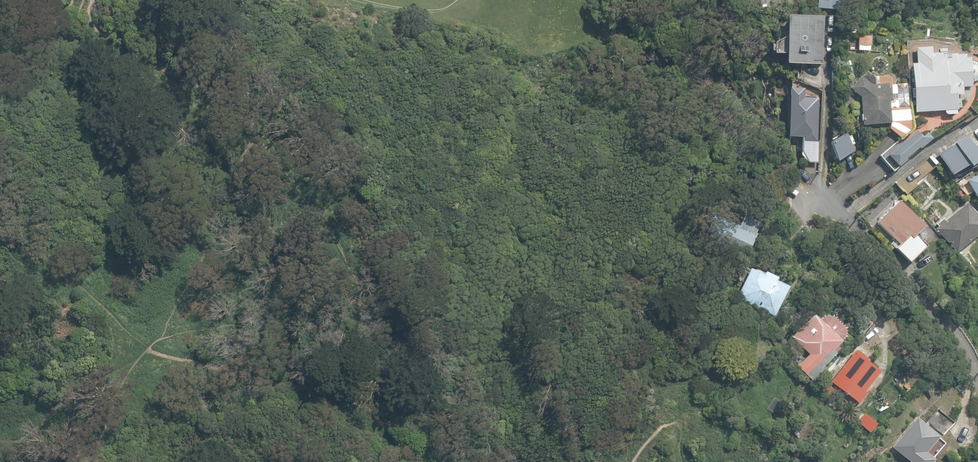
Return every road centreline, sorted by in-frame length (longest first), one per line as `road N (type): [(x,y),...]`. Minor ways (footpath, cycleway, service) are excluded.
road 1 (residential): [(977,376),(942,320),(841,214)]
road 2 (residential): [(977,119),(841,214)]
road 3 (track): [(148,352),(88,461)]

